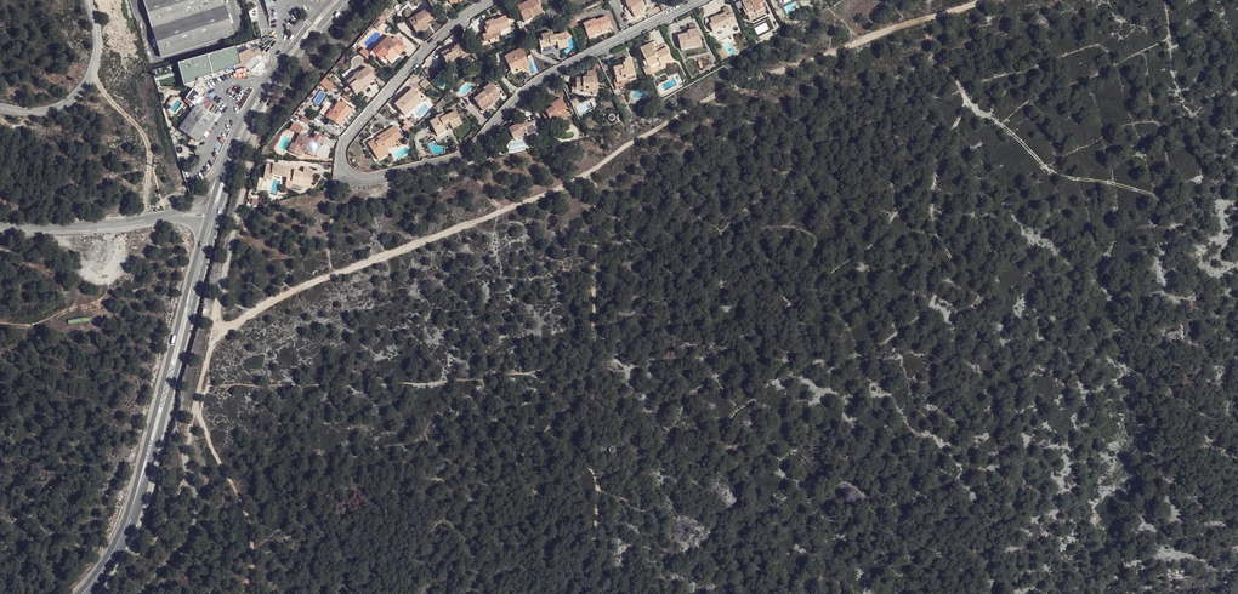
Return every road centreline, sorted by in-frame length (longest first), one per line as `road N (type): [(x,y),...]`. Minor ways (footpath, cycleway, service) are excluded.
road 1 (track): [(988,0),(724,89),(583,176),(262,306),(213,336)]
road 2 (residential): [(493,0),(429,47),(347,139),(342,160),(352,174),(373,178),(469,152),(537,83),(702,0)]
road 3 (track): [(597,167),(598,348),(587,456),(602,492),(585,593)]
road 4 (secondary): [(132,515),(217,217)]
road 5 (secondary): [(207,220),(132,515)]
road 6 (track): [(137,593),(181,544),(199,509),(189,442),(213,336)]
road 7 (secondary): [(217,217),(249,125),(343,0)]
road 8 (track): [(213,336),(255,137),(242,120)]
road 9 (track): [(196,412),(255,529),(253,570),(240,593)]
road 10 (secondary): [(330,0),(262,85),(225,161)]
road 11 (unclassified): [(90,0),(96,47),(73,101),(51,112),(0,108)]
road 12 (track): [(91,68),(149,143),(146,219)]
road 13 (unclassified): [(0,227),(167,216)]

